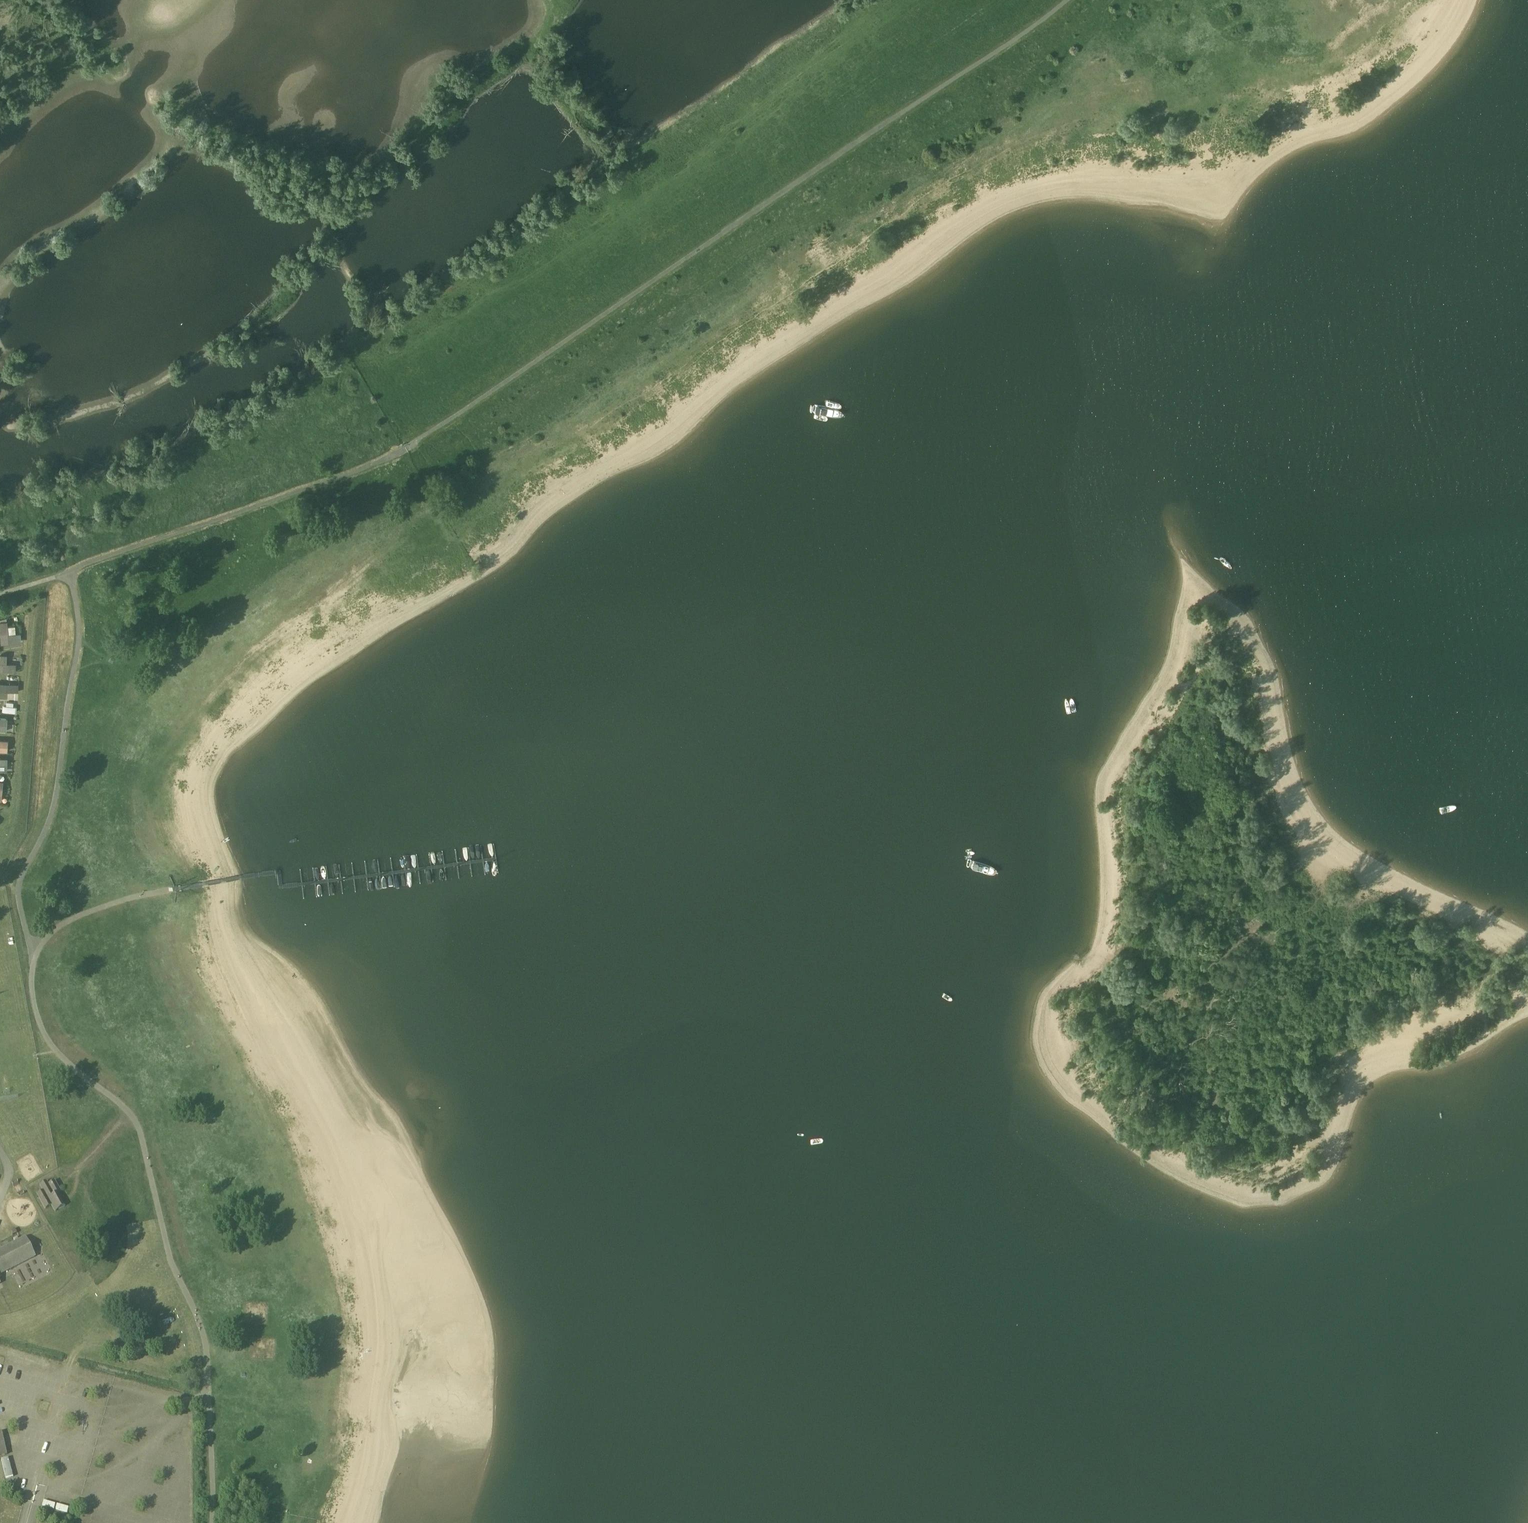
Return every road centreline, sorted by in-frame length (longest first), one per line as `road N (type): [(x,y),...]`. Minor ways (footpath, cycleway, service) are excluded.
road 1 (track): [(173,890),(83,915),(32,959)]

